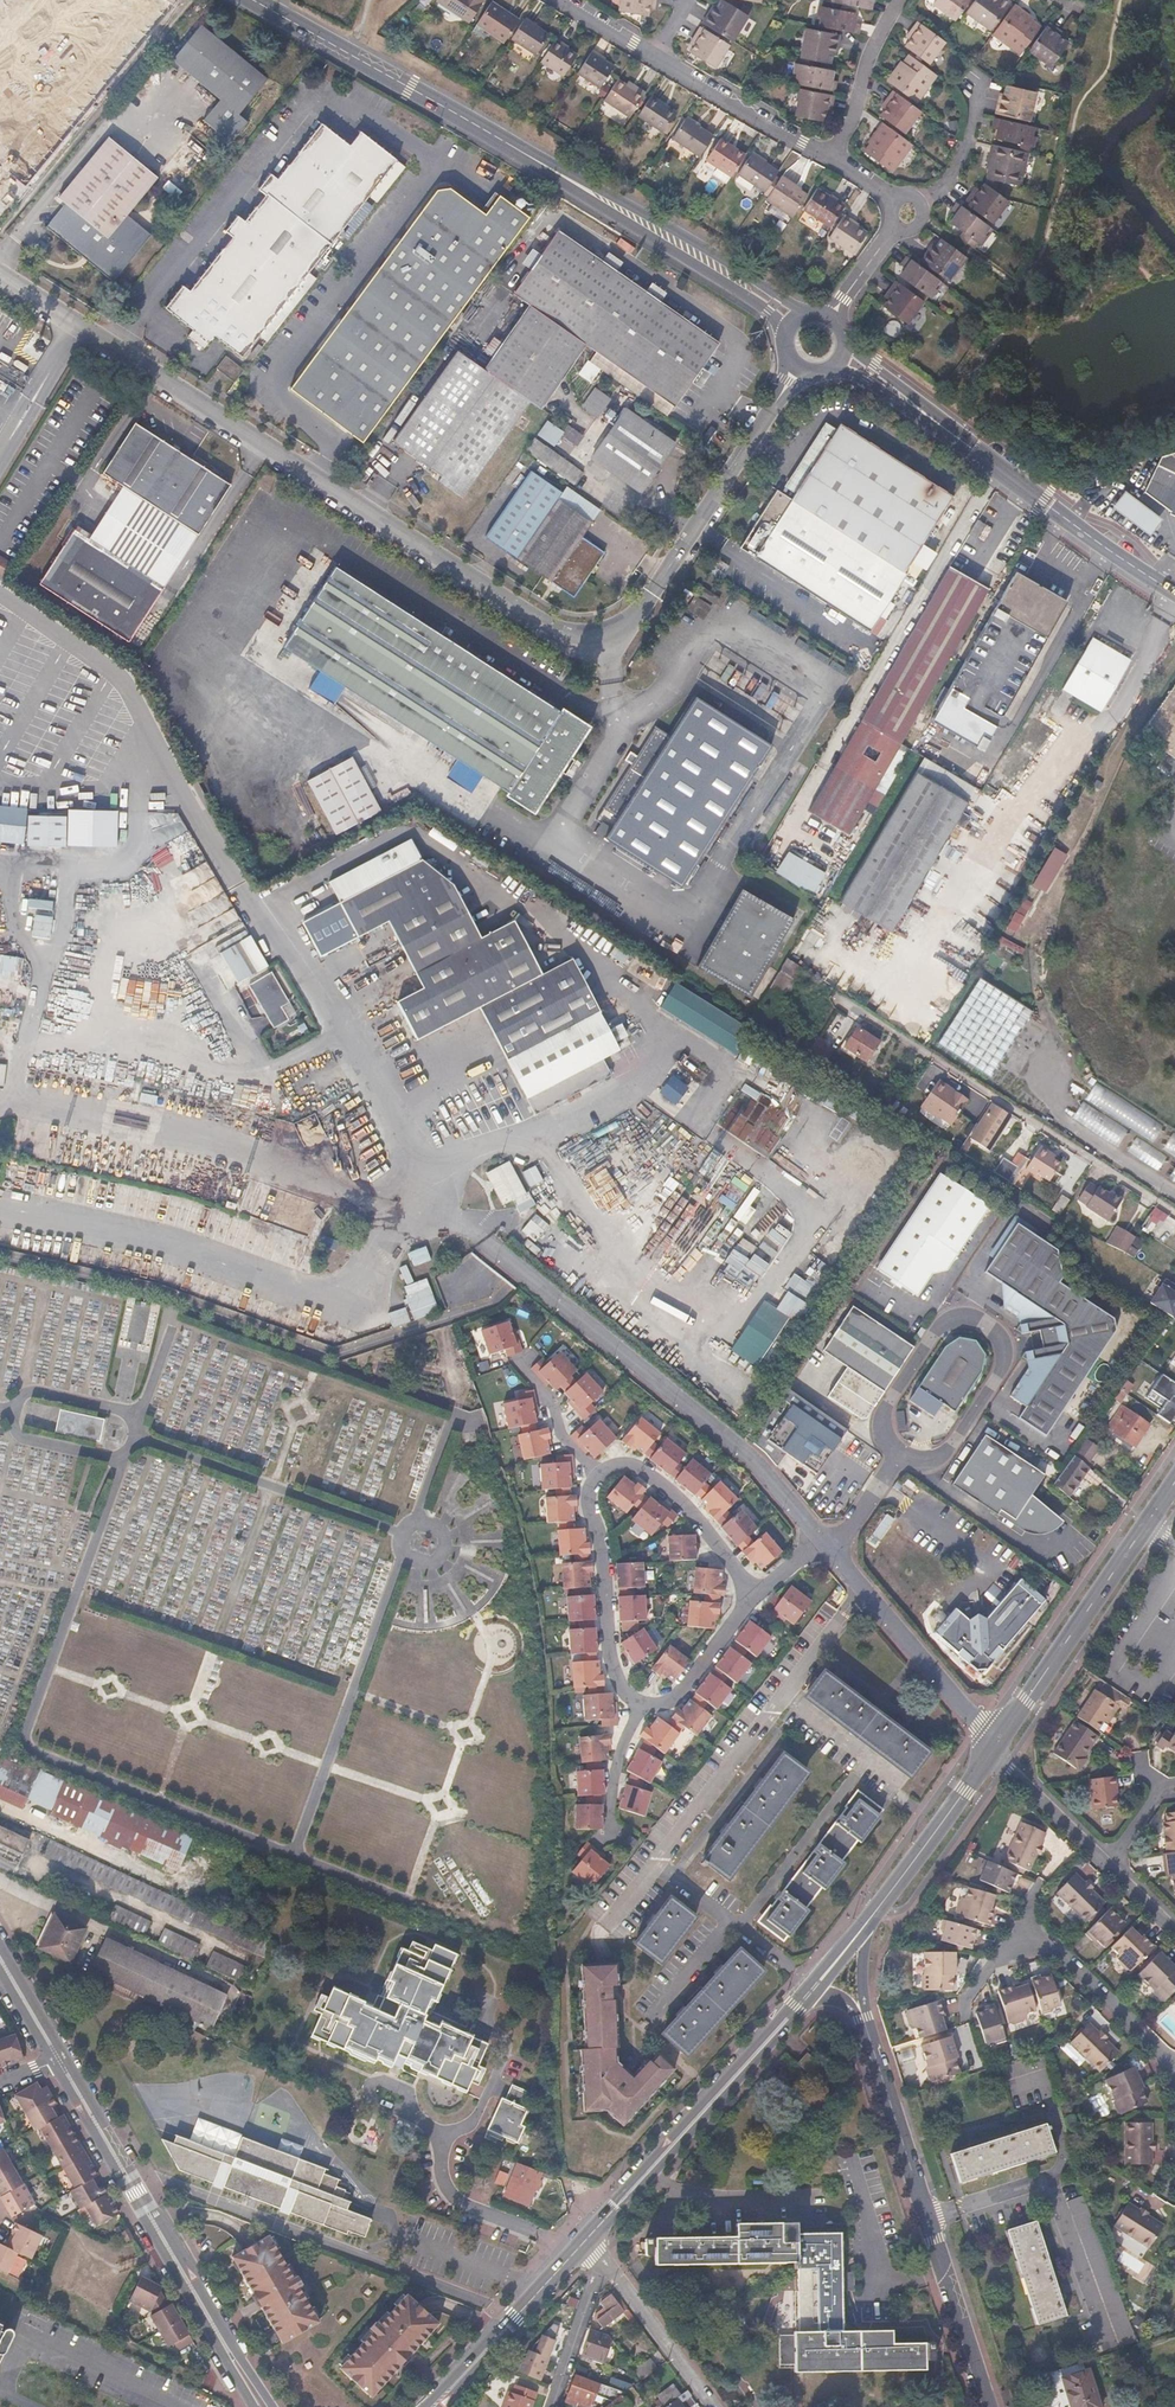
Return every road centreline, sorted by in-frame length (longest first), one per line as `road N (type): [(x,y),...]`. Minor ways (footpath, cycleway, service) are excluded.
road 1 (residential): [(773,405),(643,609),(615,632),(566,636),(0,272)]
road 2 (residential): [(272,2406),(0,1945)]
road 3 (residential): [(0,1969),(256,2406)]
road 4 (residential): [(479,1240),(750,1463),(819,1538)]
road 5 (tertiary): [(988,2406),(863,2019)]
road 6 (residential): [(837,1001),(1174,1210)]
road 7 (secondary): [(1174,591),(896,389)]
road 8 (residential): [(860,1582),(658,1851)]
road 9 (primary): [(590,2242),(815,1993)]
road 10 (secondary): [(810,313),(663,222),(523,152)]
road 11 (secondary): [(523,152),(772,313),(786,339)]
road 12 (primary): [(801,1997),(585,2233)]
road 13 (primary): [(996,1747),(1174,1483)]
road 14 (secondary): [(523,152),(255,0)]
road 15 (residential): [(638,1705),(615,1685),(608,1664),(586,1498),(596,1475)]
road 16 (primary): [(585,2233),(427,2406)]
road 17 (primary): [(440,2406),(590,2242)]
road 18 (residential): [(596,1475),(614,1466),(641,1473),(687,1512),(754,1598)]
road 19 (residential): [(860,1582),(996,1747)]
road 20 (primary): [(870,1919),(996,1747)]
road 21 (residential): [(1017,1932),(1091,1985),(1172,2069)]
road 22 (residential): [(832,160),(654,54)]
road 23 (residential): [(743,1920),(854,1777)]
road 24 (residential): [(832,160),(871,48),(899,0)]
road 25 (residential): [(711,2406),(609,2270)]
road 26 (residential): [(754,1598),(674,1694),(656,1706),(638,1705)]
road 27 (residential): [(996,1747),(1107,1863)]
road 28 (residential): [(973,78),(959,166),(906,213)]
road 29 (residential): [(554,2406),(588,2298),(609,2270)]
road 30 (residential): [(515,1360),(550,1405),(558,1433),(596,1475)]
road 31 (residential): [(648,2025),(743,1920)]
road 32 (residential): [(607,1838),(609,1789),(638,1705)]
road 33 (residential): [(971,2044),(964,2017),(969,1999),(1017,1932)]

